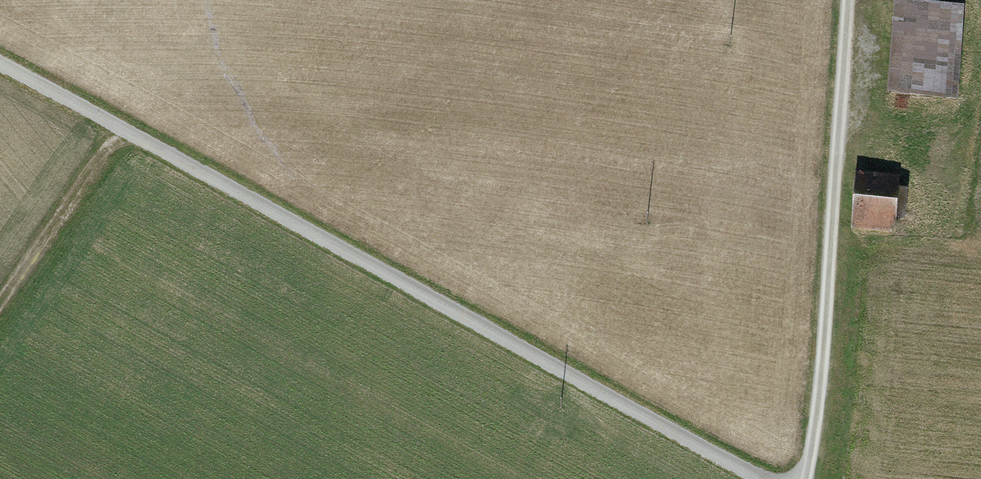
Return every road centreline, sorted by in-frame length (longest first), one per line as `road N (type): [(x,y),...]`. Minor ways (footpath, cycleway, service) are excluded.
road 1 (track): [(756,478),(0,59)]
road 2 (track): [(801,478),(818,409),(846,0)]
road 3 (track): [(0,328),(132,137)]

